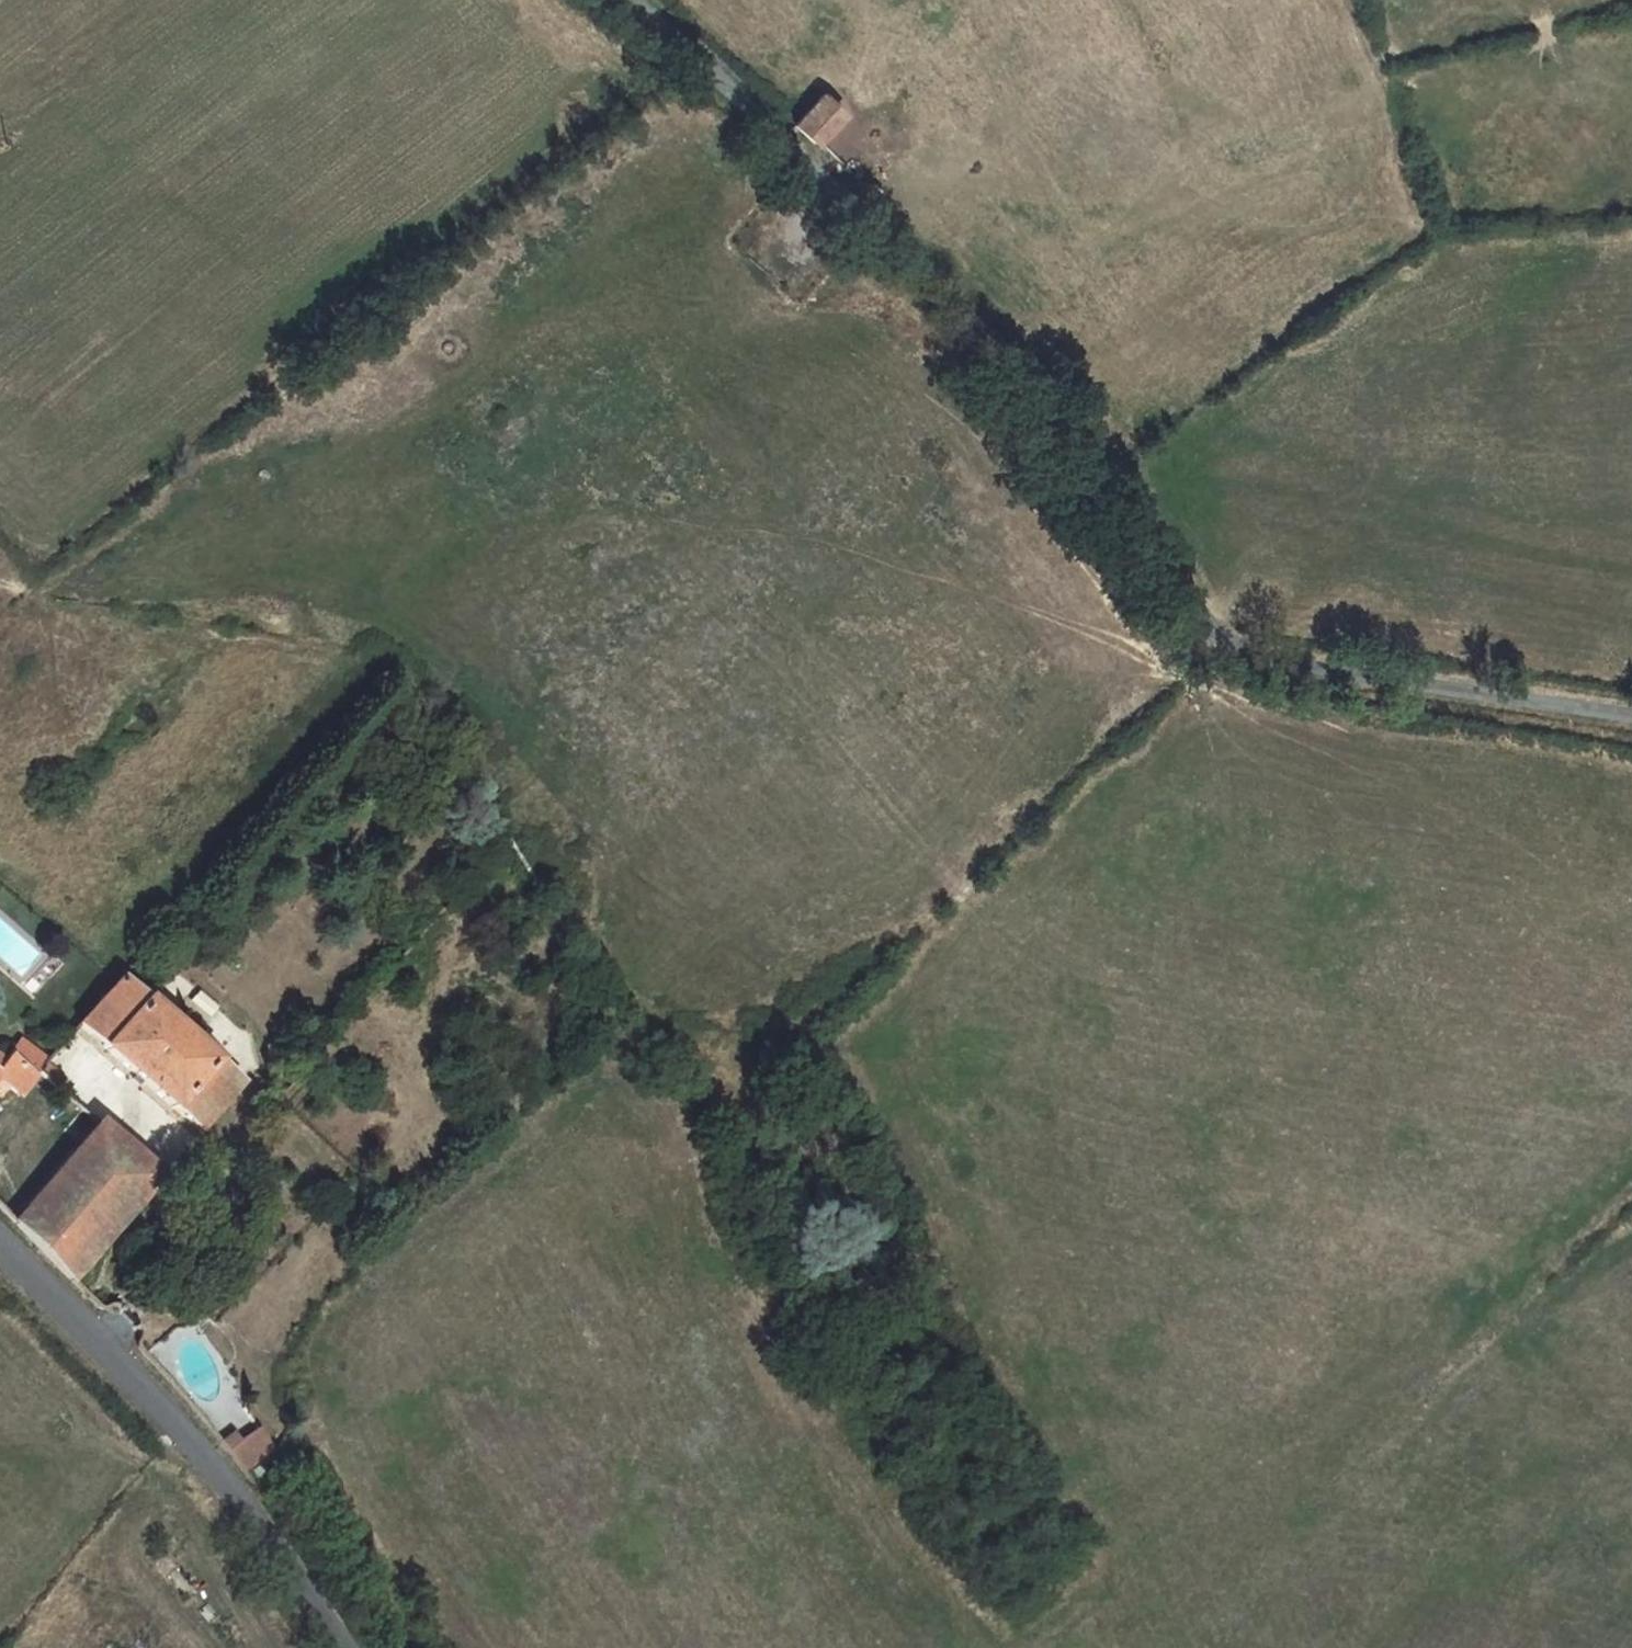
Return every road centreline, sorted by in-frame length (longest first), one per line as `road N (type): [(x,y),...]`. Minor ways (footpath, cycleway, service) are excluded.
road 1 (unclassified): [(1631,730),(1247,669),(1055,392),(638,0)]
road 2 (unclassified): [(336,1647),(225,1488),(0,1256)]

